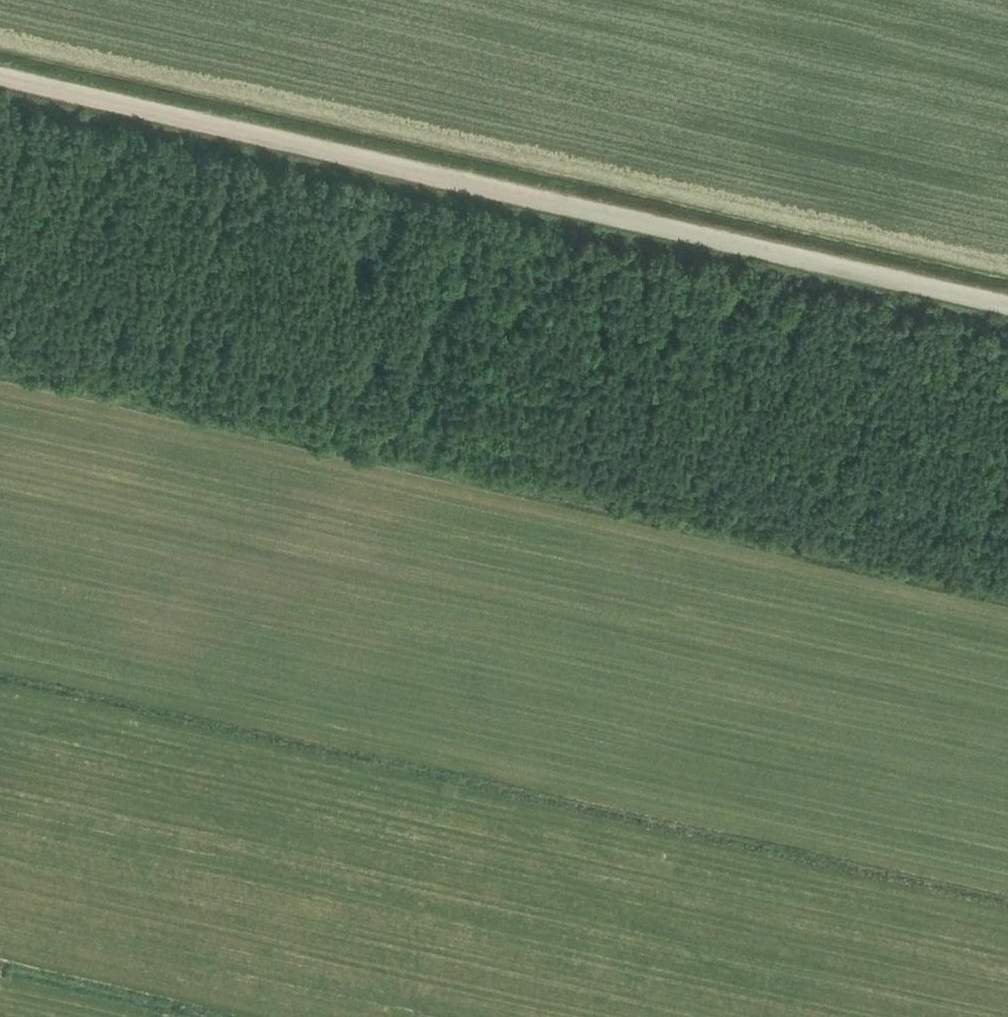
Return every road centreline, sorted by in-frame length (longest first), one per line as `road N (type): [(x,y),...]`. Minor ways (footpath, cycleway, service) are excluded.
road 1 (track): [(0,76),(1007,305)]

